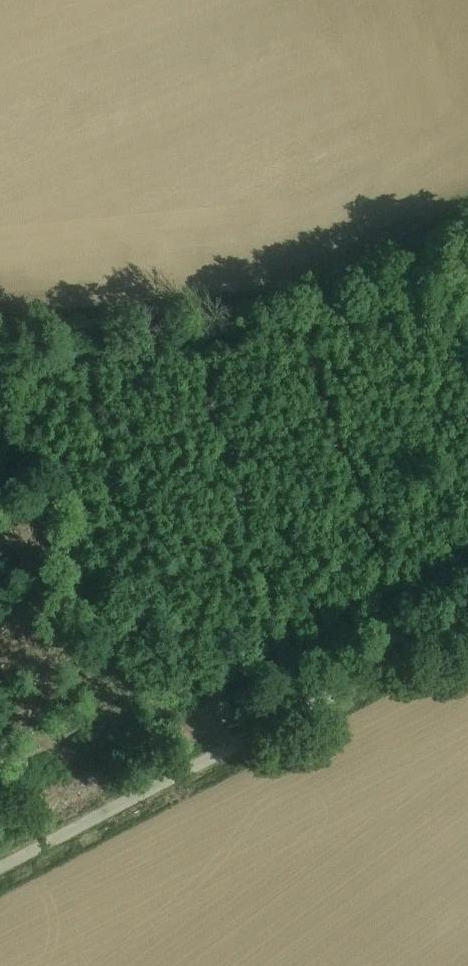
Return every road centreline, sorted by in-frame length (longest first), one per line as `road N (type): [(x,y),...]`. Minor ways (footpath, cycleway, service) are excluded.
road 1 (unclassified): [(0,865),(467,624)]

